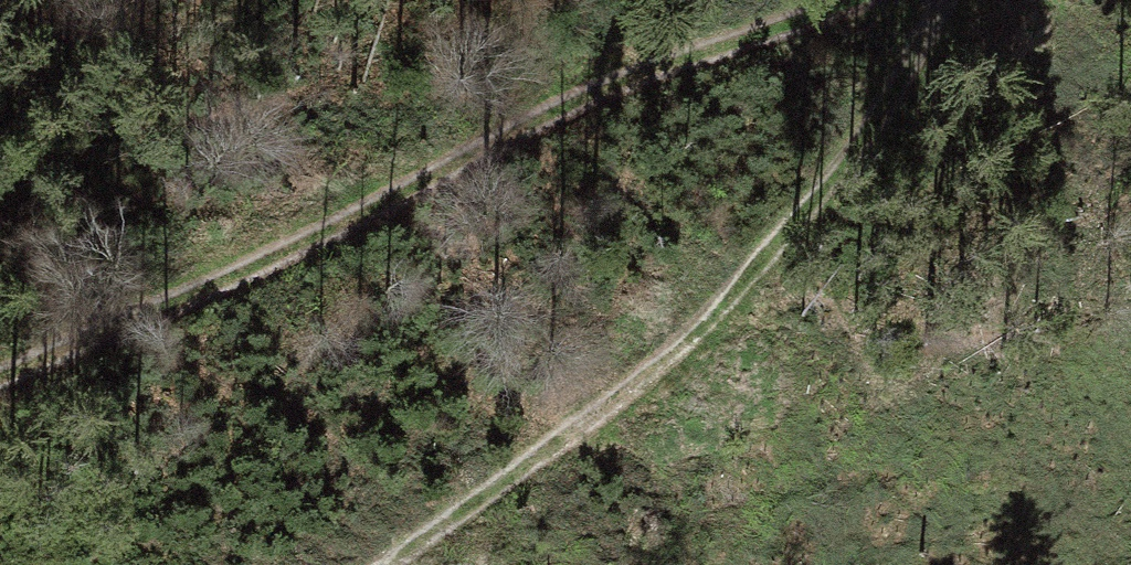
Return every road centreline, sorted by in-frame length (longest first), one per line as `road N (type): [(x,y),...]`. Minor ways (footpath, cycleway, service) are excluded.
road 1 (track): [(0,365),(568,108),(837,0)]
road 2 (track): [(940,0),(840,167),(694,339),(382,564)]

